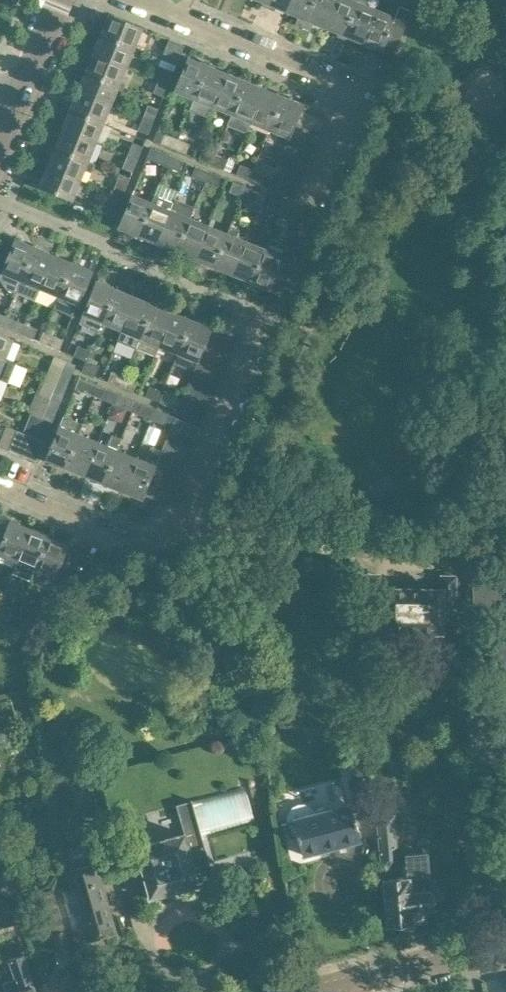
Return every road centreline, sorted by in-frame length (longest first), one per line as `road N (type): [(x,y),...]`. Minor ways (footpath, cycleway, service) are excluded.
road 1 (residential): [(0,489),(147,545),(171,535),(268,318)]
road 2 (residential): [(321,210),(349,134),(347,83),(141,0)]
road 3 (residential): [(327,991),(505,948)]

